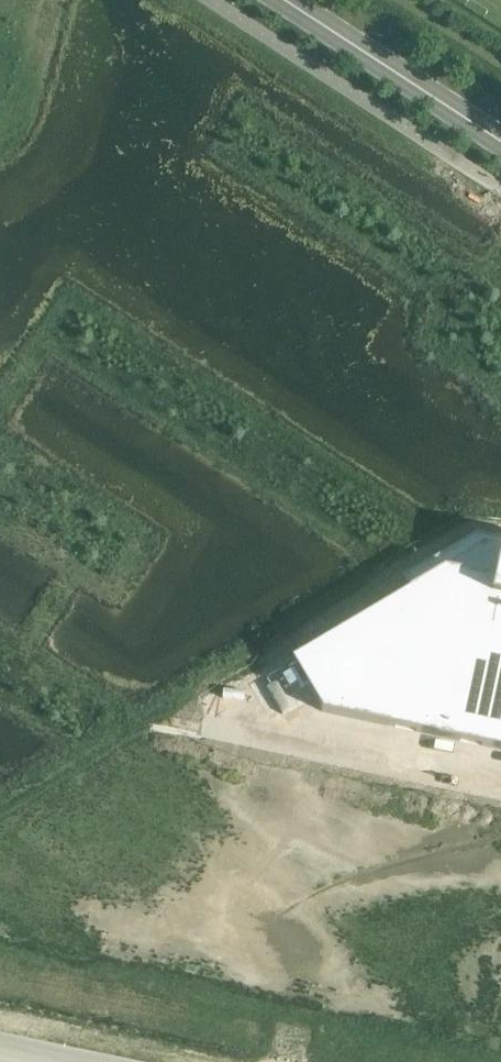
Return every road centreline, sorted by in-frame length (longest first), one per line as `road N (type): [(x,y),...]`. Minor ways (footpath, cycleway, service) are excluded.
road 1 (tertiary): [(500,140),(286,0)]

